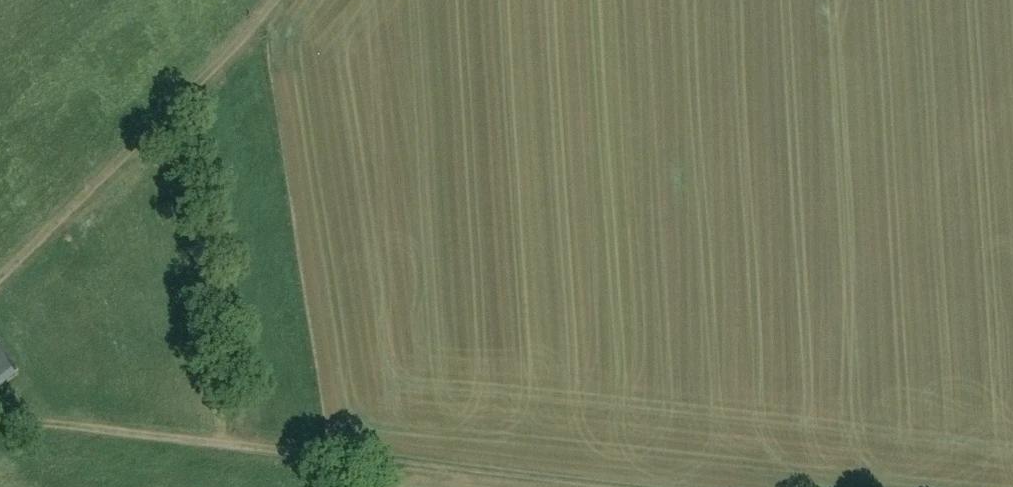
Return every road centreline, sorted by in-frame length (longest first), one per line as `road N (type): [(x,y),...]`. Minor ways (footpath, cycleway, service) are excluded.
road 1 (track): [(273,0),(0,279)]

